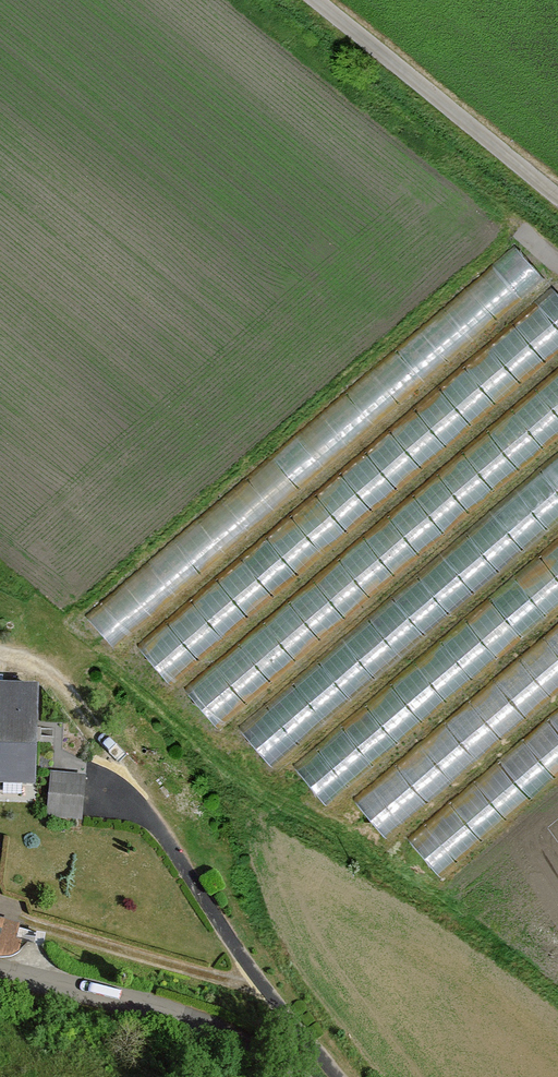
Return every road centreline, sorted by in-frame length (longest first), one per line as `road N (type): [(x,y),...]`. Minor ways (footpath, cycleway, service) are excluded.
road 1 (track): [(316,0),(557,197)]
road 2 (residential): [(272,1076),(190,1022),(0,975)]
road 3 (track): [(140,802),(54,670),(0,649)]

